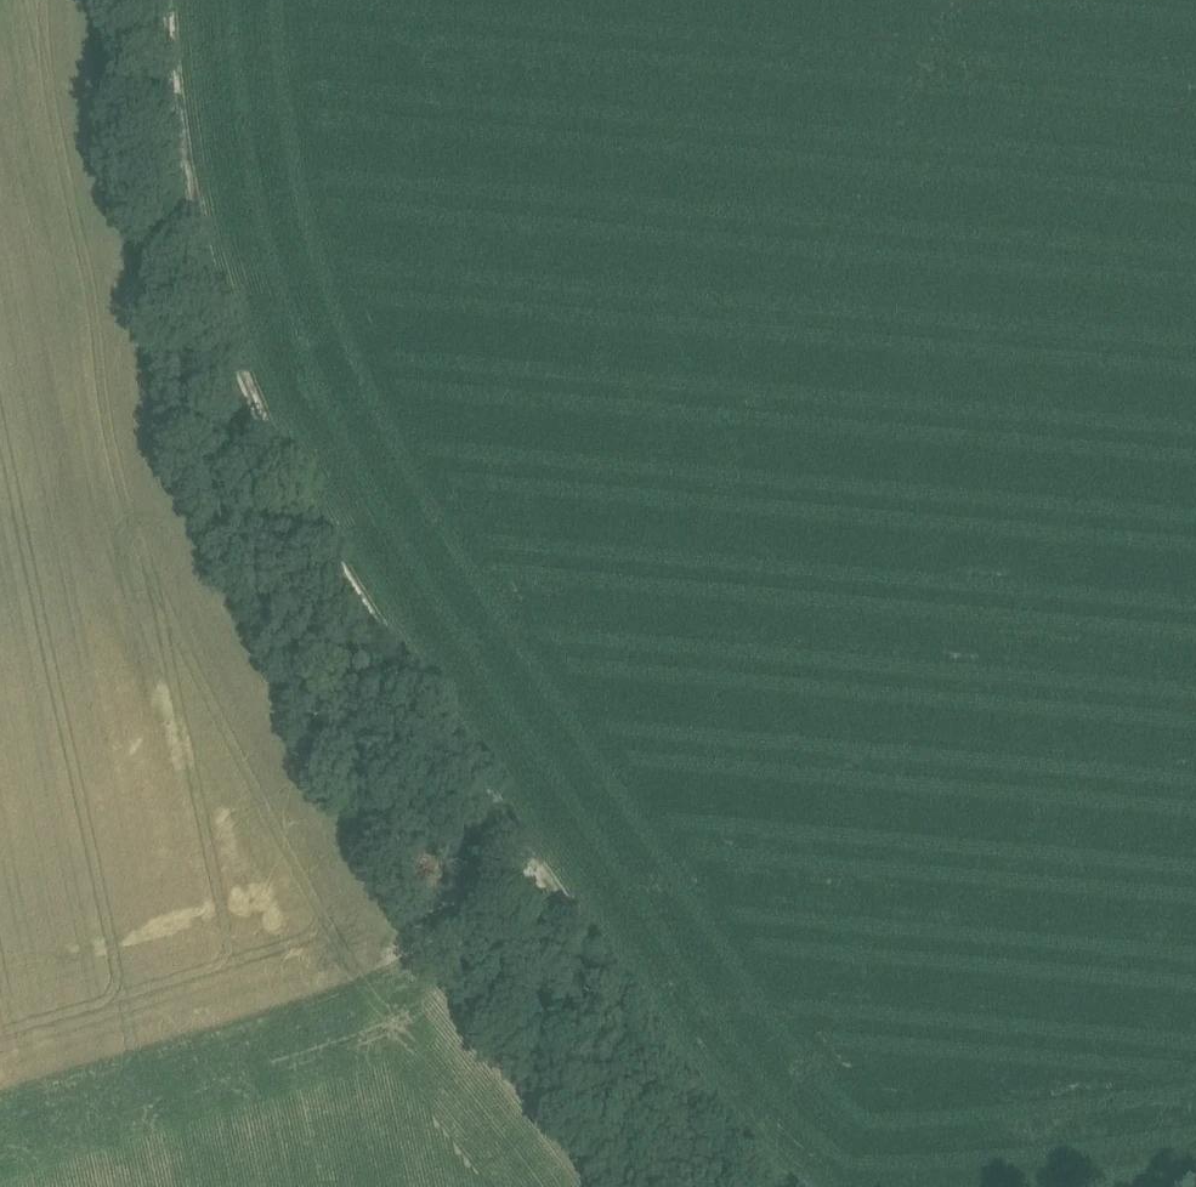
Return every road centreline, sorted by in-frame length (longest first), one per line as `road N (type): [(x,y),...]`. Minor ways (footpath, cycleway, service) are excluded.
road 1 (track): [(173,0),(186,163),(247,376),(350,581),(437,724),(745,1186)]

